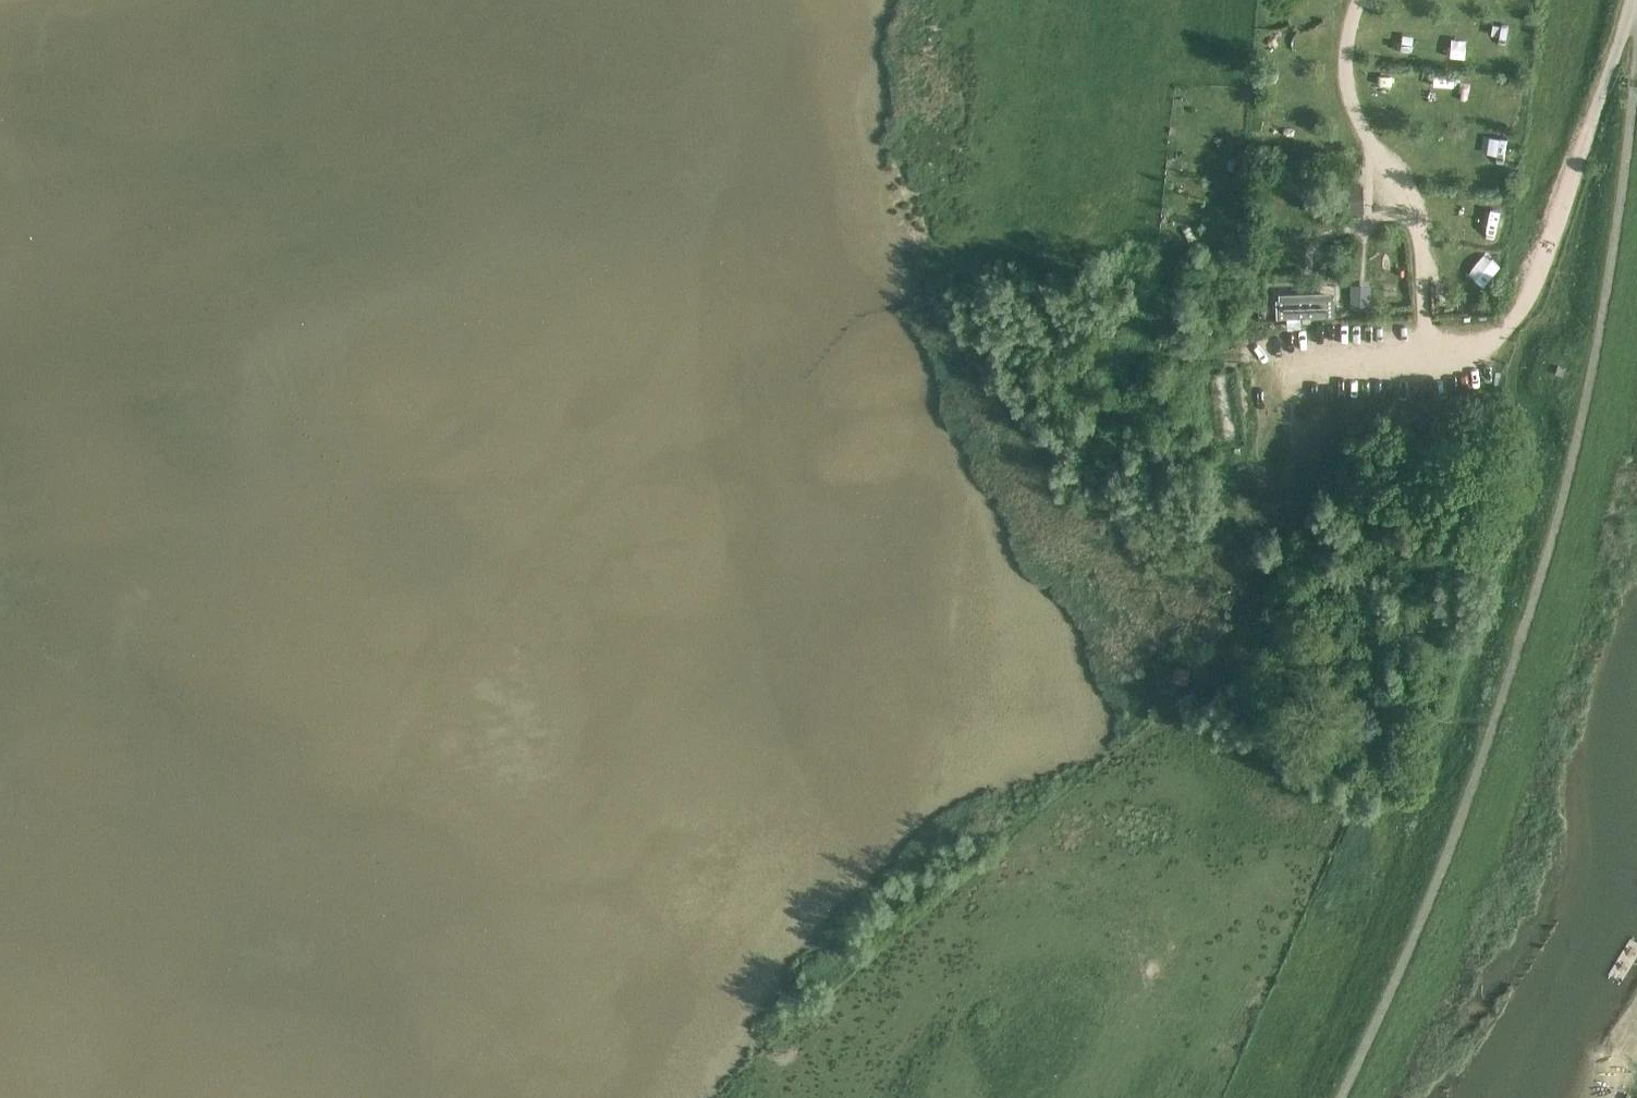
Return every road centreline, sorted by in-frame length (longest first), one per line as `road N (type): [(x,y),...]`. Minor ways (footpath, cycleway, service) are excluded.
road 1 (track): [(1355,0),(1350,71),(1410,190),(1432,357)]

